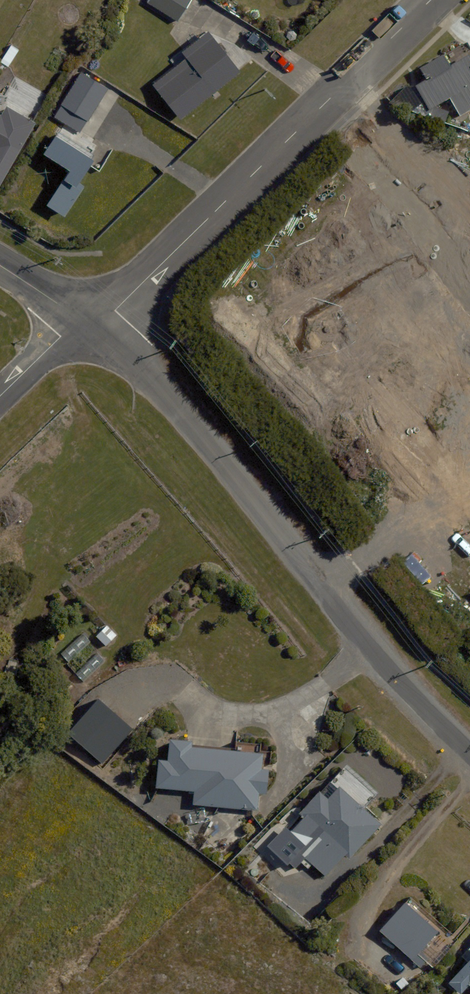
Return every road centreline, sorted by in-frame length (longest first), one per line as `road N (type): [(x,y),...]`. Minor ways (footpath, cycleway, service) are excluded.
road 1 (residential): [(89,324),(154,378),(371,647),(469,754)]
road 2 (residential): [(89,324),(115,311),(431,0)]

